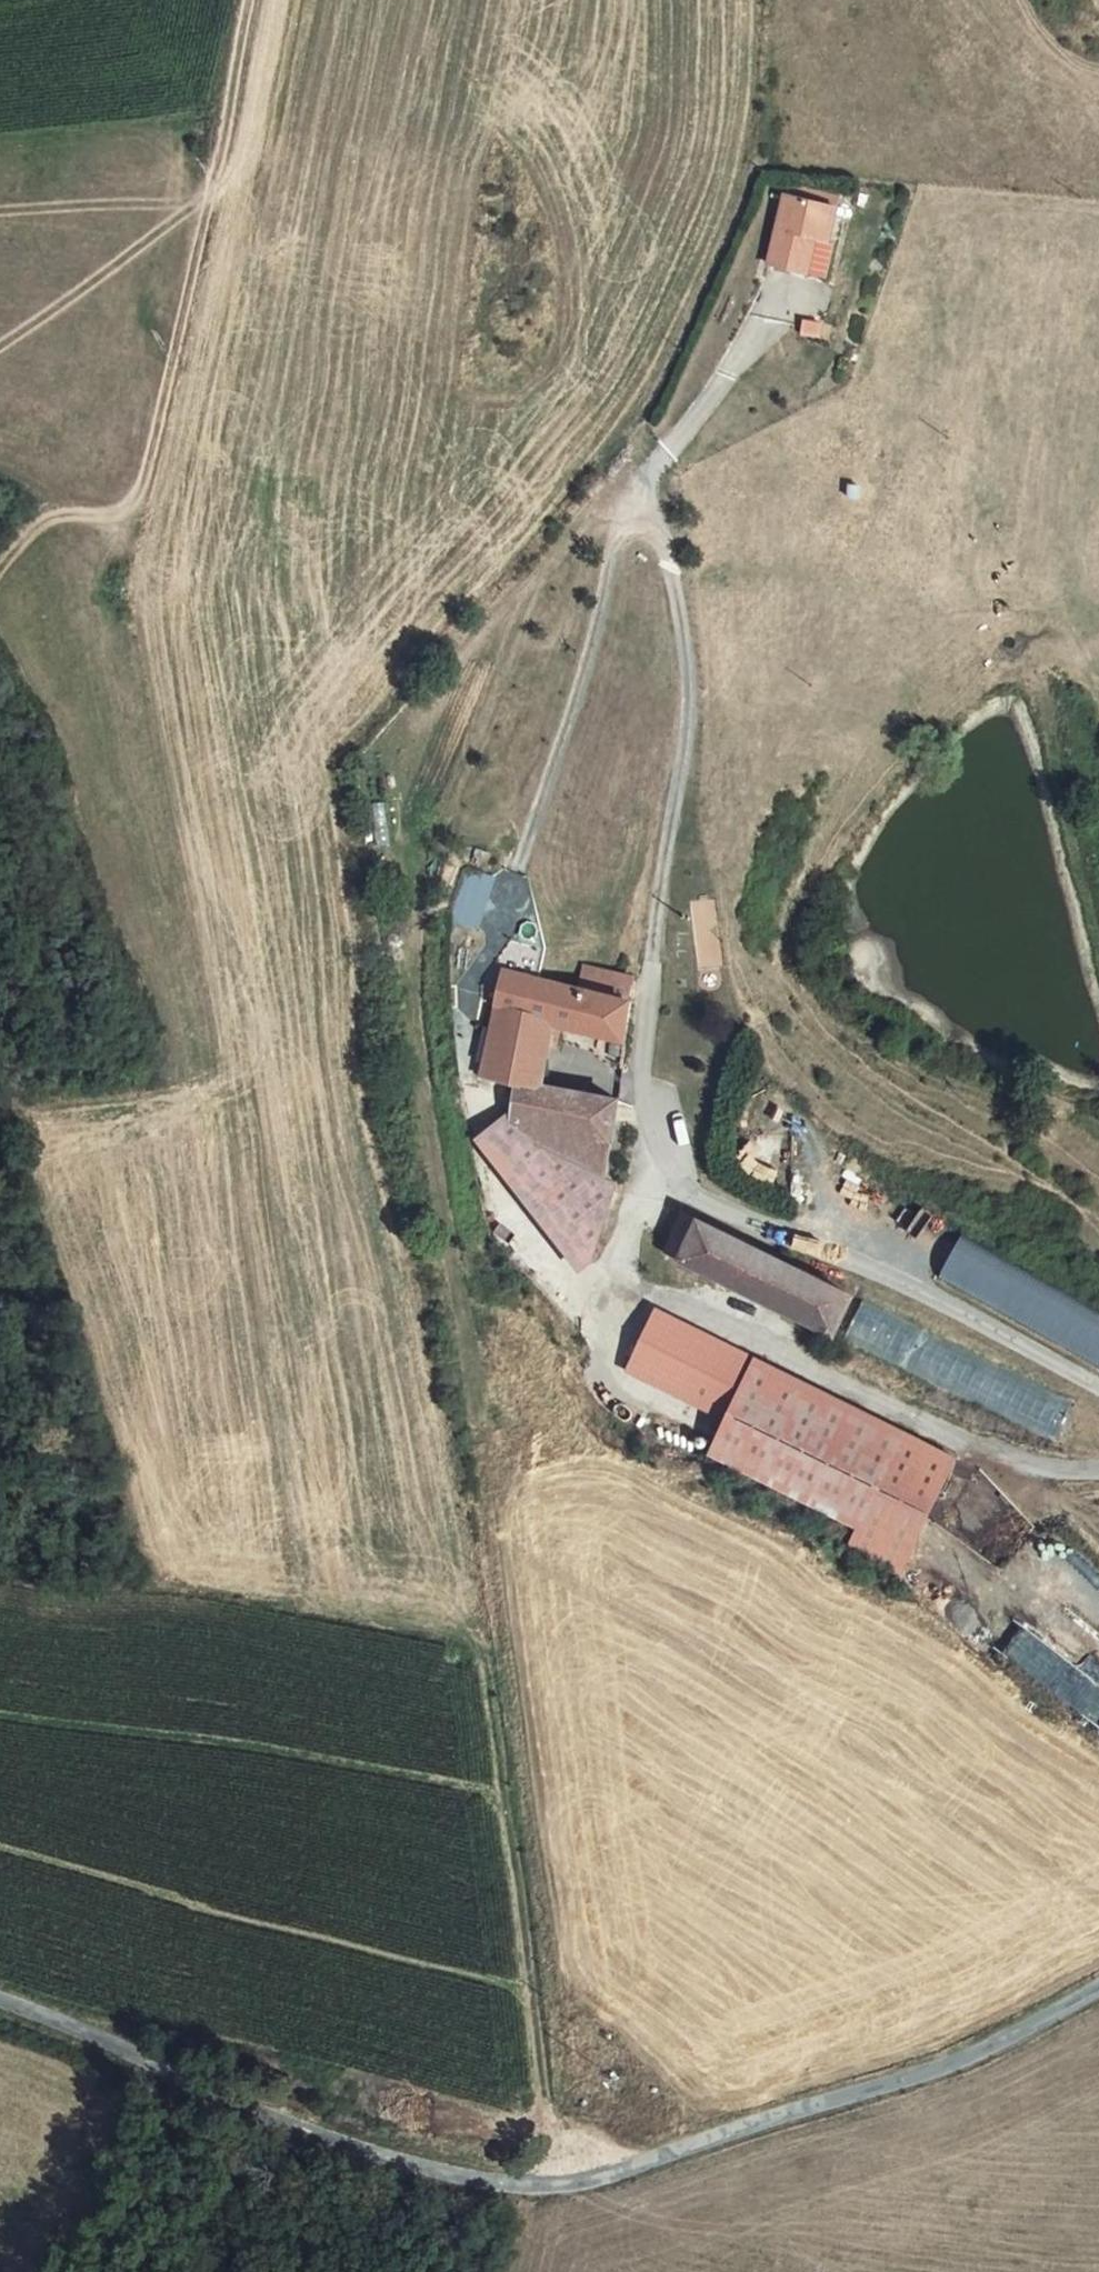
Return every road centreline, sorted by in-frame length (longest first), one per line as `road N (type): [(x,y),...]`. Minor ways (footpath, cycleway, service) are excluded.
road 1 (unclassified): [(1098,1988),(925,2081),(568,2190),(411,2171),(0,2007)]
road 2 (unclassified): [(641,1071),(689,722),(678,602),(648,510),(652,479),(773,311)]
road 3 (track): [(235,0),(139,493),(106,517),(52,519),(0,569)]
road 4 (unclassified): [(641,1071),(649,1122),(691,1188),(1098,1387)]

